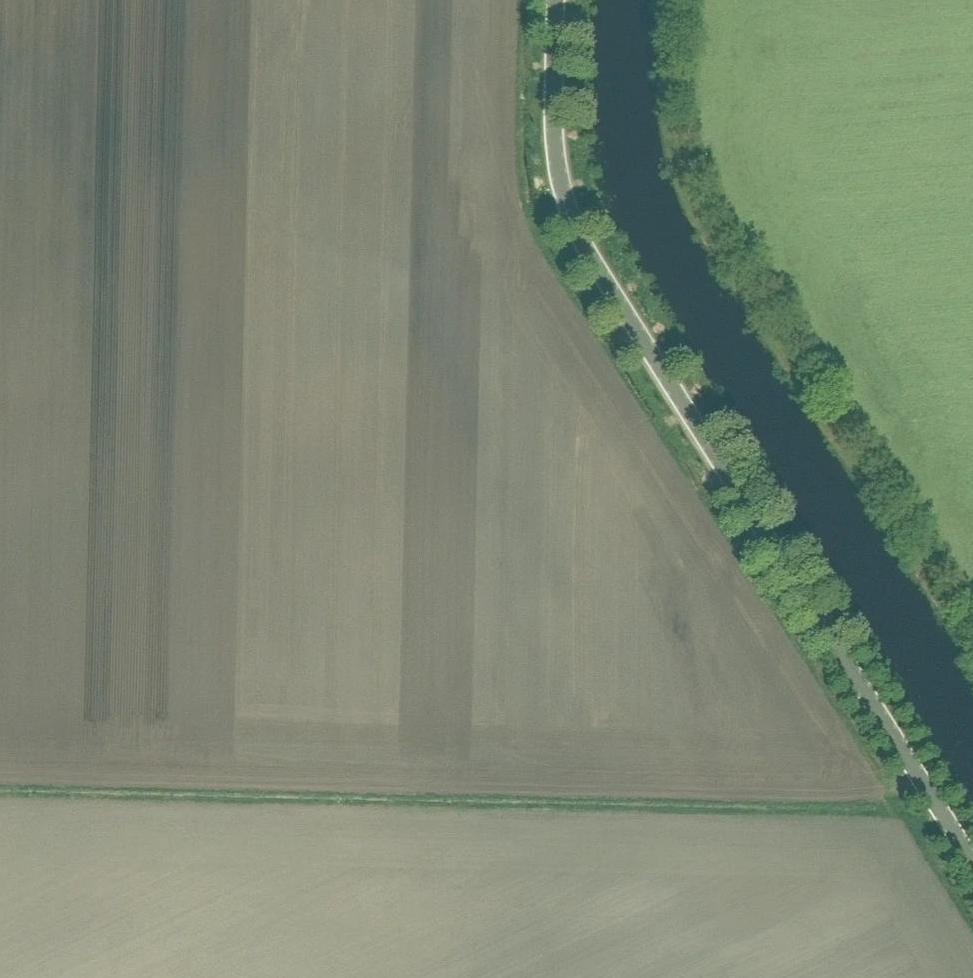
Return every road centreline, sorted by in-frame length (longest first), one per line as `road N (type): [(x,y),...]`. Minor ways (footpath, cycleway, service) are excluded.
road 1 (unclassified): [(972,861),(578,234),(557,153),(557,0)]

